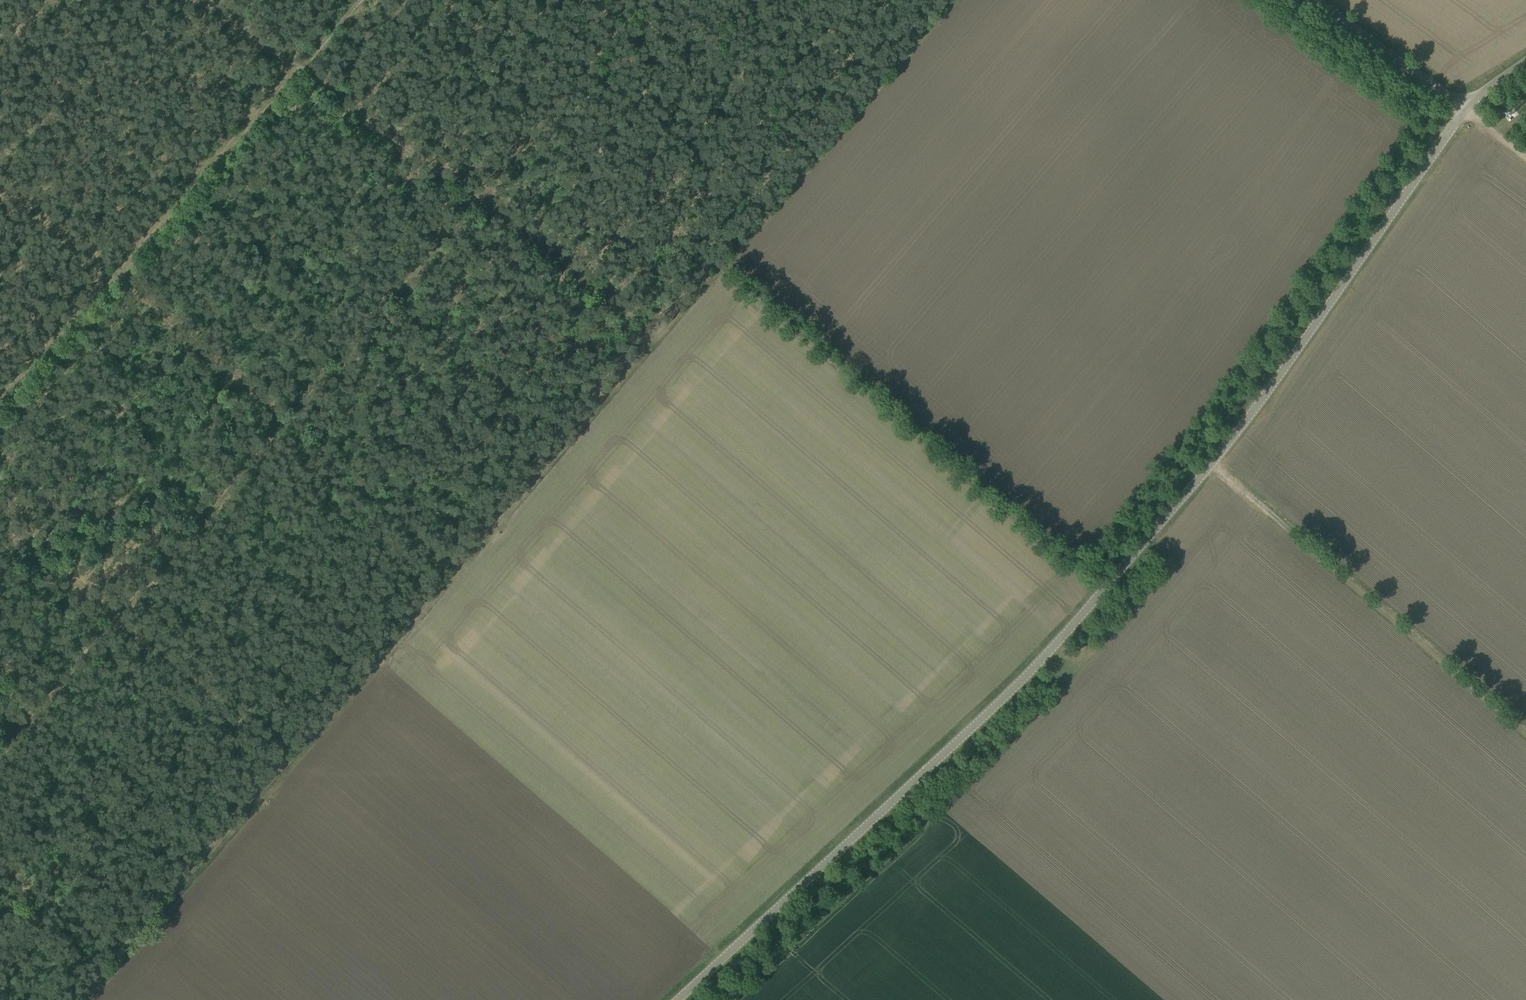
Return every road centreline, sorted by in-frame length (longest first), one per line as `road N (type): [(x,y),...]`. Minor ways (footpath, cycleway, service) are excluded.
road 1 (unclassified): [(675,999),(1024,680),(1198,480),(1464,108)]
road 2 (unclassified): [(1464,108),(1322,0)]

